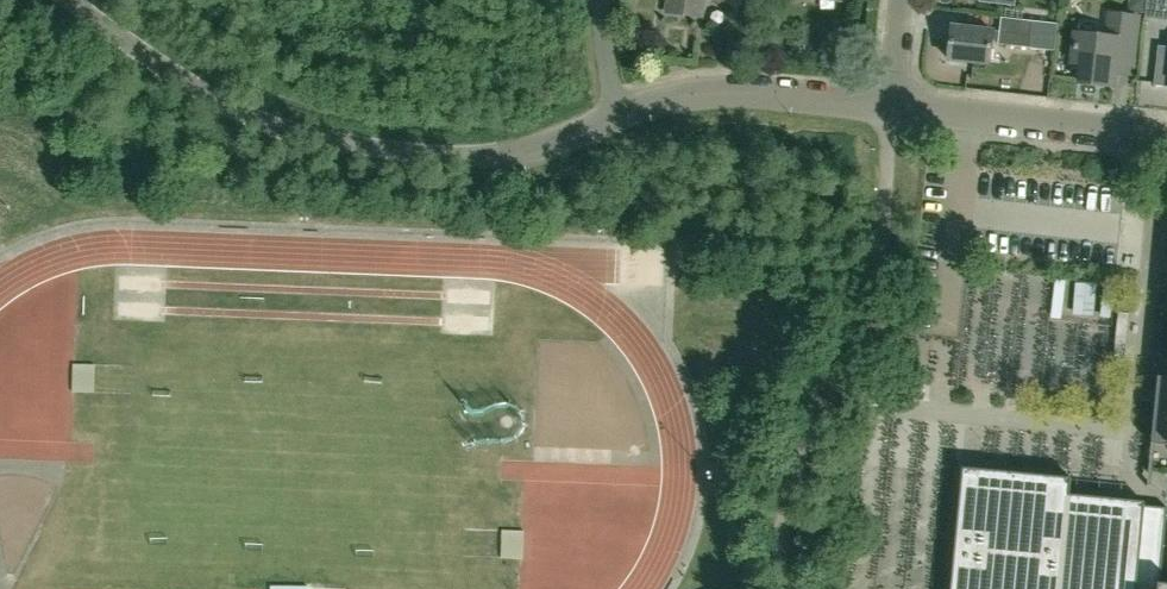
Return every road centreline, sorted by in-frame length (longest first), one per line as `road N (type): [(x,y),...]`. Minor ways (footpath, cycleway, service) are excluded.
road 1 (unclassified): [(616,112),(496,154),(415,154),(333,141),(254,116),(75,0)]
road 2 (unclassified): [(780,588),(784,500),(879,260),(896,108)]
road 3 (unclassified): [(896,108),(742,86),(699,89),(616,112)]
road 4 (residential): [(896,108),(1166,138)]

